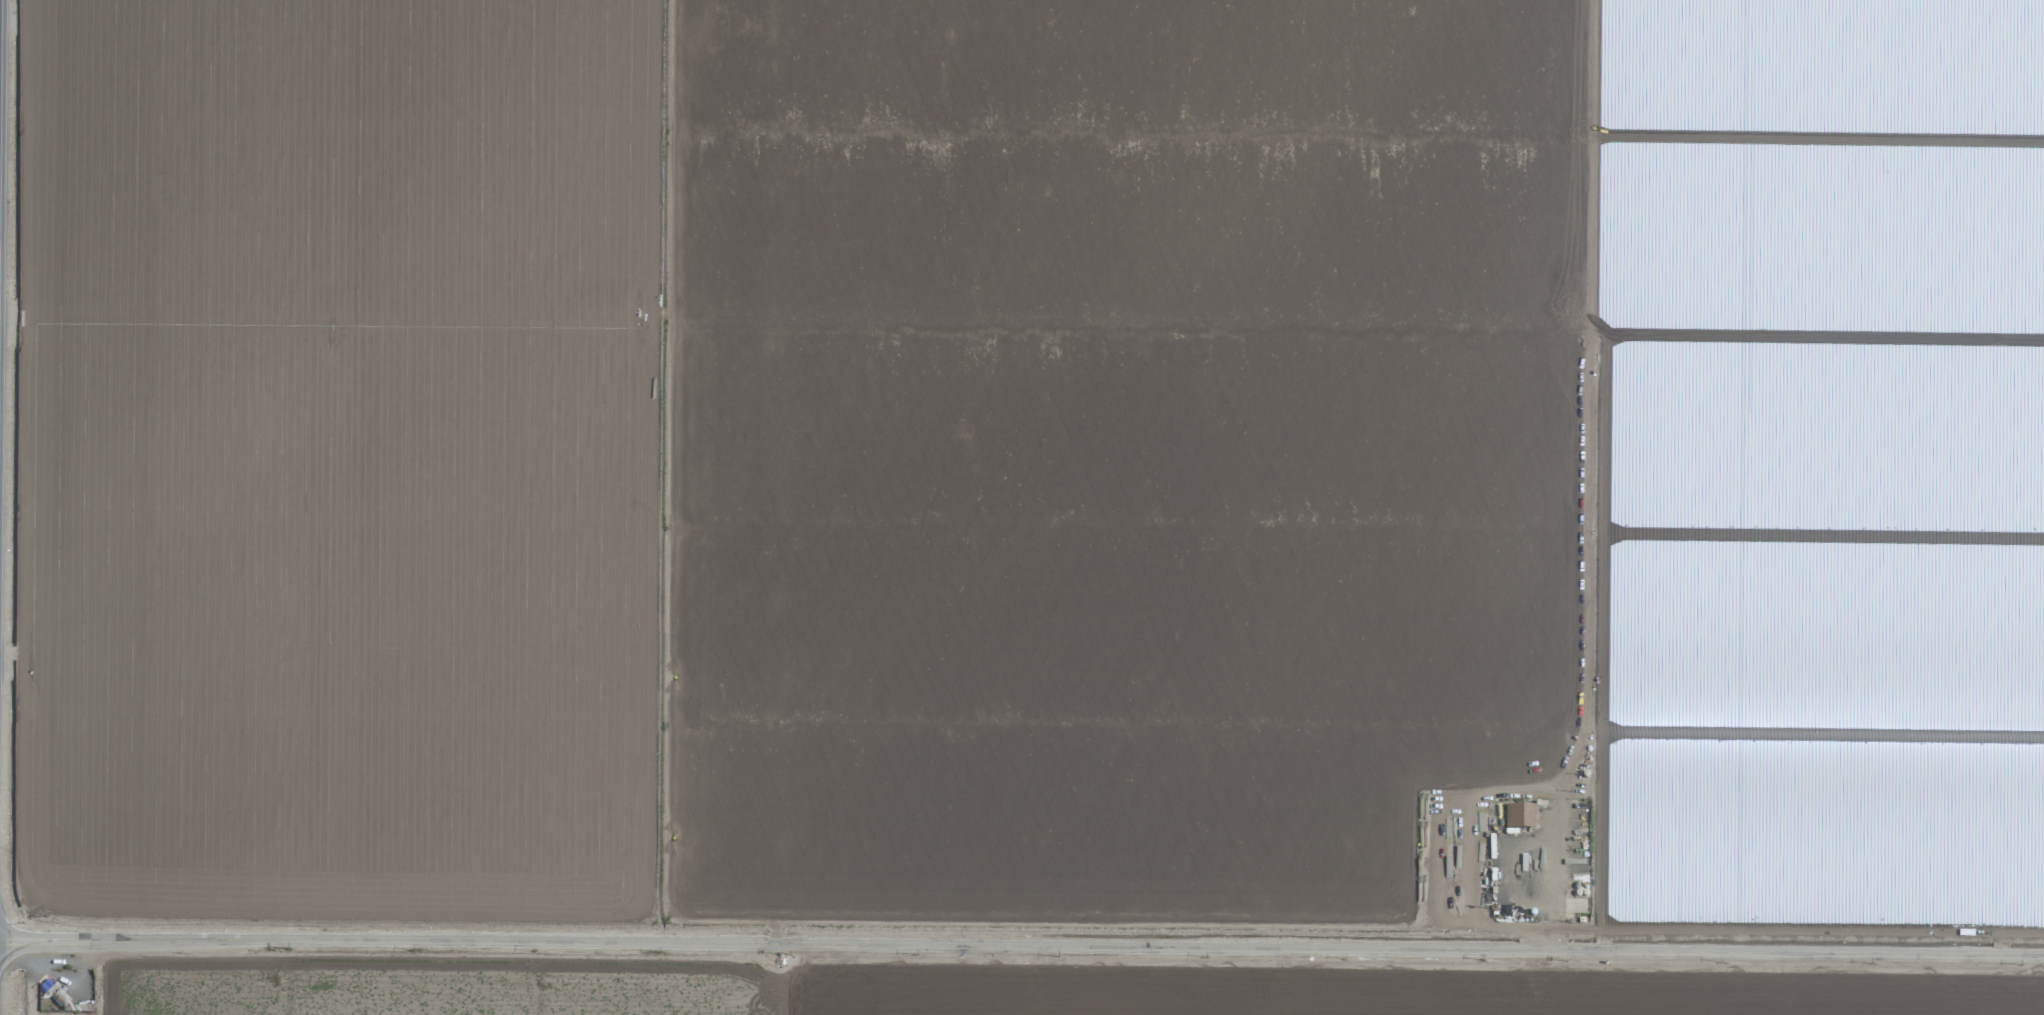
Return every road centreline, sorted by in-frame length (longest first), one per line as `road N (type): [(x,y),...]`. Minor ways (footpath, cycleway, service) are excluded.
road 1 (tertiary): [(2043,958),(90,943)]

